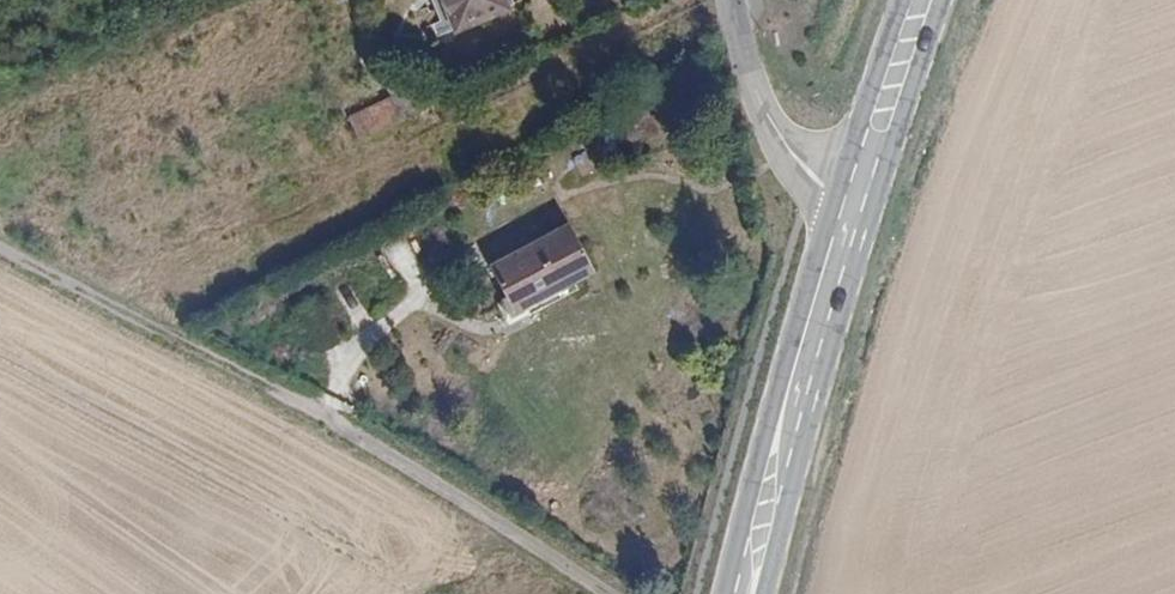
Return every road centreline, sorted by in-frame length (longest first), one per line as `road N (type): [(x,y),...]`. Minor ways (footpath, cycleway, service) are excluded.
road 1 (track): [(0,239),(372,438),(611,593)]
road 2 (primary): [(850,216),(747,593)]
road 3 (tertiary): [(850,216),(775,135),(732,0)]
road 4 (primary): [(925,0),(850,216)]

